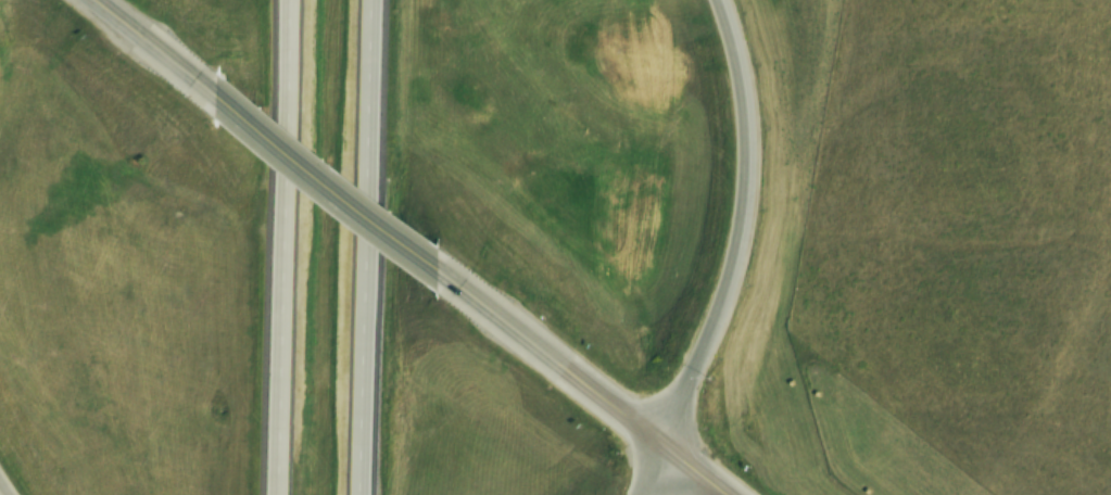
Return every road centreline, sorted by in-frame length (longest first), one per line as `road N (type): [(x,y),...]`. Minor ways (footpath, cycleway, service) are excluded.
road 1 (motorway): [(294,0),(278,494)]
road 2 (motorway): [(368,494),(379,0)]
road 3 (motorway): [(662,435),(734,277),(756,179),(749,75),(724,0)]
road 4 (trunk): [(662,435),(441,262)]
road 5 (trunk): [(441,262),(232,94)]
road 6 (trunk): [(232,94),(111,0)]

